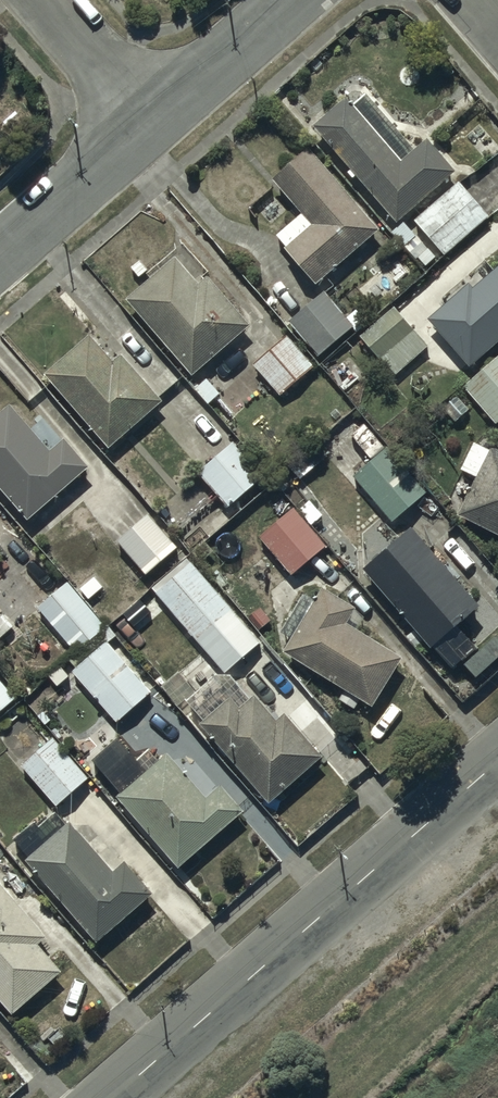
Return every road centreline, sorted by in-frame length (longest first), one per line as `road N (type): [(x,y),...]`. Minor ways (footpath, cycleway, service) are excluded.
road 1 (tertiary): [(497,768),(117,1097)]
road 2 (residential): [(0,259),(156,124)]
road 3 (residential): [(156,124),(301,0)]
road 4 (residential): [(156,124),(48,0)]

